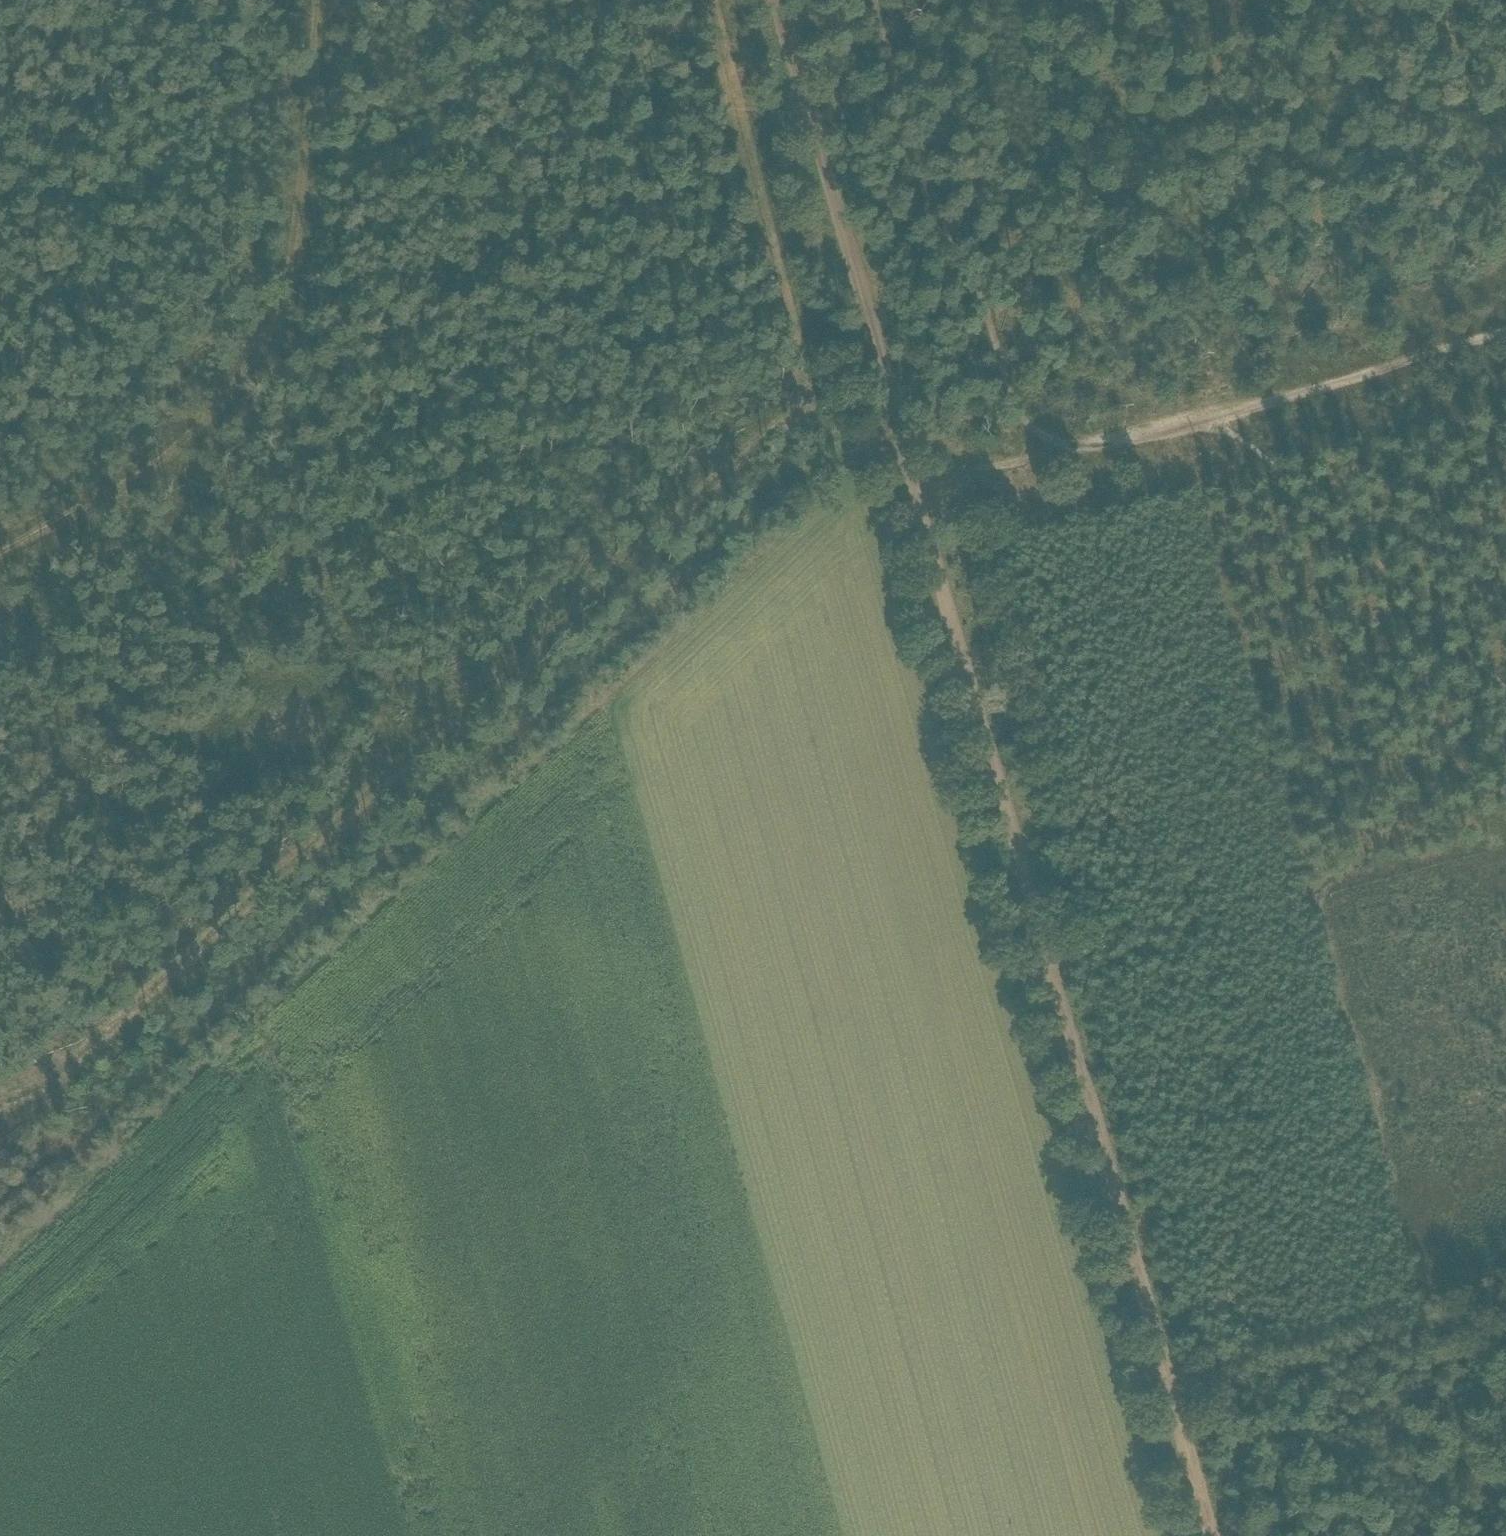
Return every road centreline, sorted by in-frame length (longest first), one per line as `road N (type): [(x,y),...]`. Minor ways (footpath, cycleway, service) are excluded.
road 1 (track): [(900,438),(825,448),(0,1215)]
road 2 (track): [(918,499),(1214,1535)]
road 3 (track): [(900,438),(777,0)]
road 4 (track): [(1505,334),(1208,416)]
road 5 (track): [(1505,1309),(1305,1368)]
road 6 (track): [(1095,447),(918,499)]
road 7 (track): [(1305,1368),(1177,1404)]

